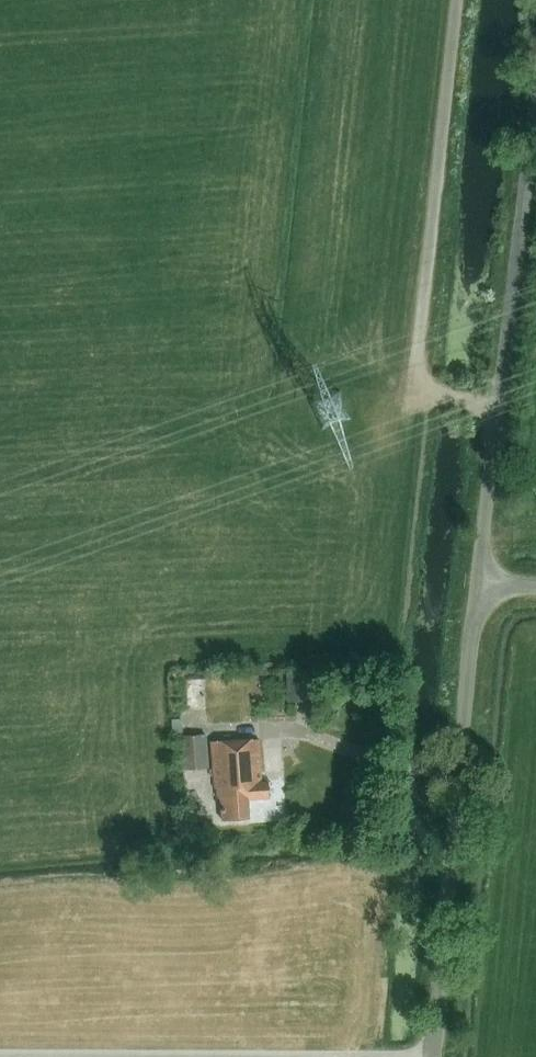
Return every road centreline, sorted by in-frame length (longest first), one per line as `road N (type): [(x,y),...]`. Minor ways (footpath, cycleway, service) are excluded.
road 1 (unclassified): [(477,573),(434,1056)]
road 2 (unclassified): [(501,397),(434,393),(427,349),(464,0)]
road 3 (unclassified): [(300,1056),(0,1055)]
road 4 (unclassified): [(501,397),(535,100)]
road 5 (unclassified): [(477,573),(501,397)]

